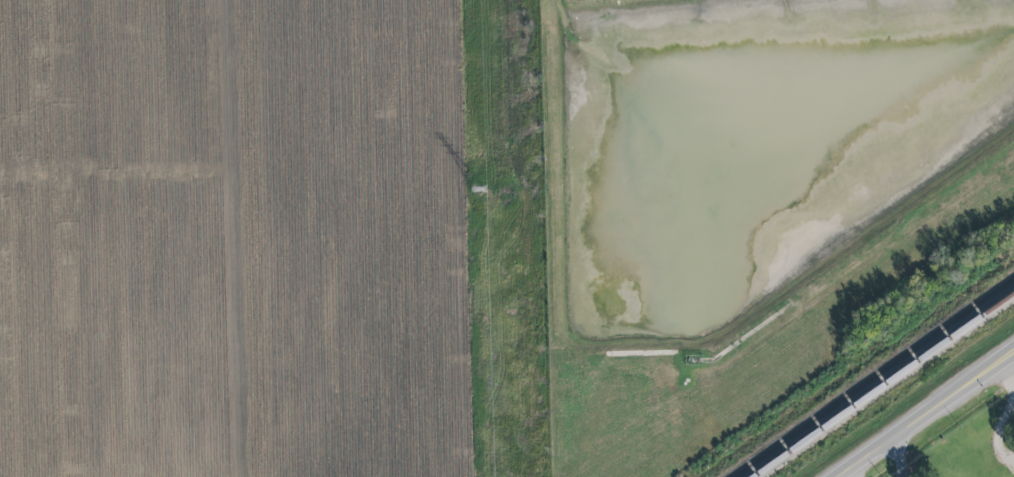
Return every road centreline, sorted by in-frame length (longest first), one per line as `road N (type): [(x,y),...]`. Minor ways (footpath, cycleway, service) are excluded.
road 1 (secondary): [(840,476),(1013,354)]

